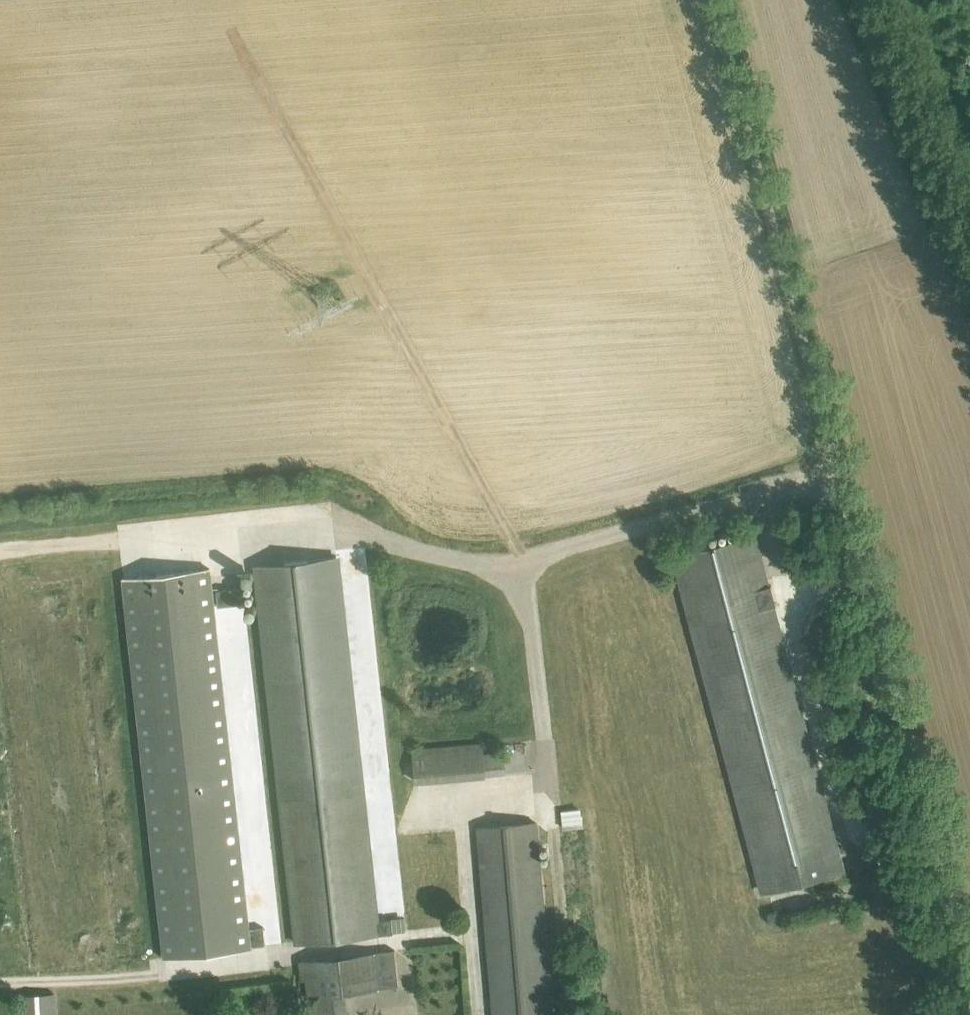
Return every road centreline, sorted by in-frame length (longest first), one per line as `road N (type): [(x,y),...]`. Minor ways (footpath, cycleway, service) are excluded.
road 1 (unclassified): [(969,953),(724,0)]

